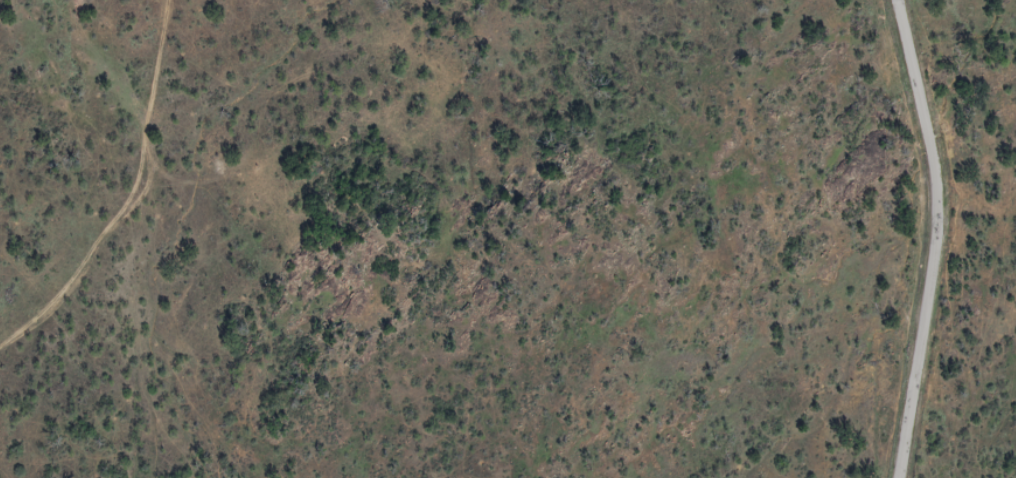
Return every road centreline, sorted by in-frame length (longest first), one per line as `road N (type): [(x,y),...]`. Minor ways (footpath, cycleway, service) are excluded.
road 1 (tertiary): [(900,477),(940,205),(899,0)]

